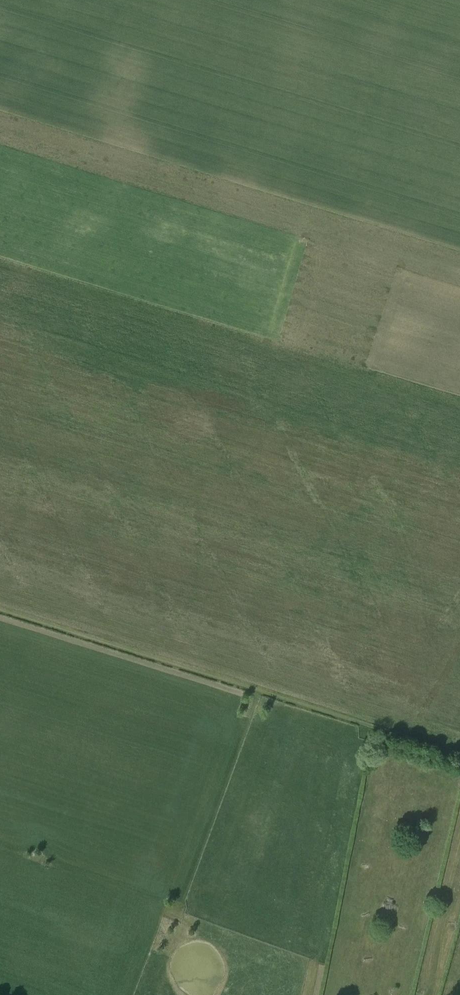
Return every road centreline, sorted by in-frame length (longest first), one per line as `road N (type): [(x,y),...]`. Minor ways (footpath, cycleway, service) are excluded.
road 1 (track): [(0,610),(459,756)]

